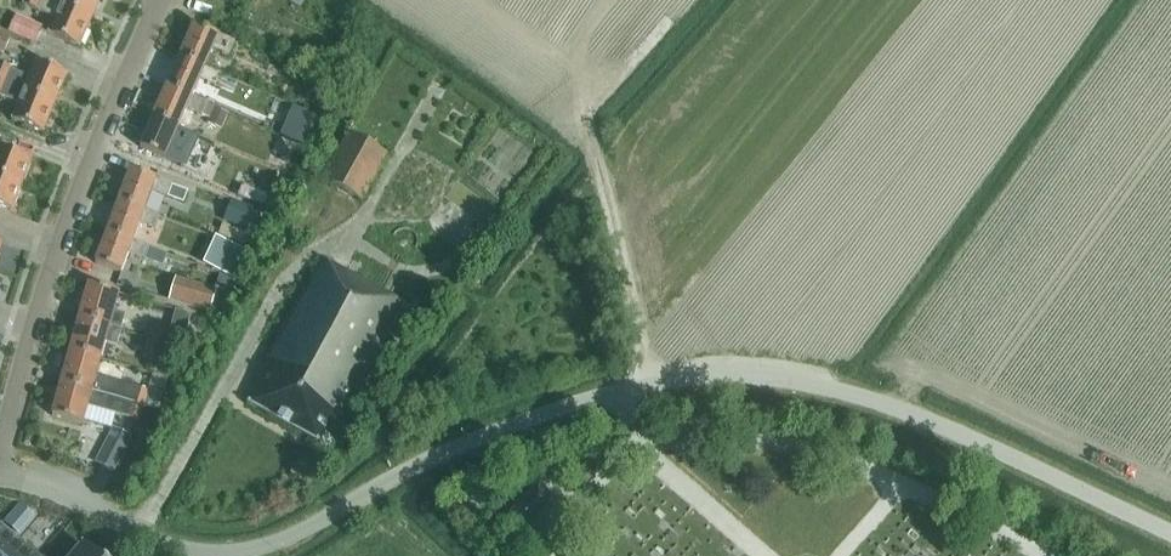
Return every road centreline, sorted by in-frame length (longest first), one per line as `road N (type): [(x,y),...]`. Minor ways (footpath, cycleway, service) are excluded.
road 1 (unclassified): [(0,475),(55,493),(154,544),(249,551),(448,450),(576,403),(653,383),(769,378),(859,396),(945,426),(1170,533)]
road 2 (residential): [(0,454),(54,262),(161,0)]
road 3 (track): [(653,383),(584,126)]

